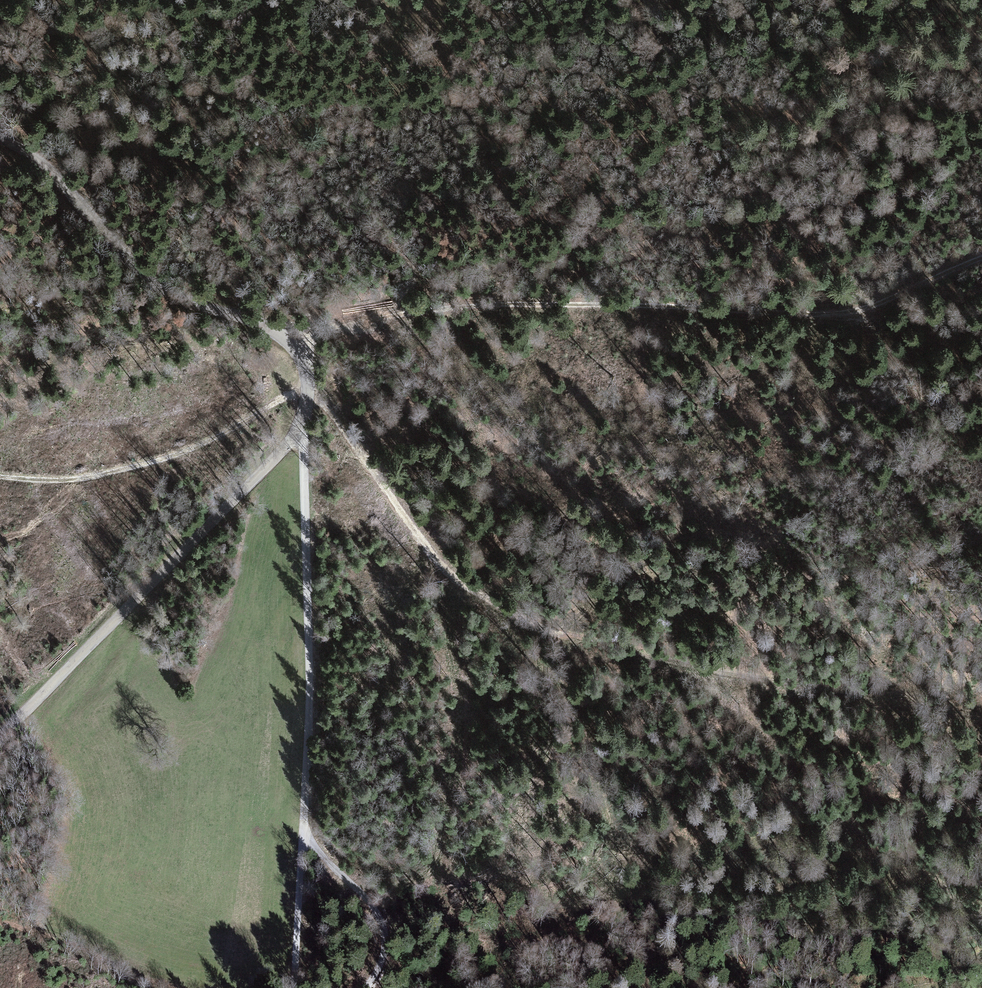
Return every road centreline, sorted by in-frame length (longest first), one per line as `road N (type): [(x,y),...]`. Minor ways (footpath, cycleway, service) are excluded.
road 1 (tertiary): [(0,140),(40,161),(159,286),(290,341),(309,385),(295,435),(0,738)]
road 2 (track): [(981,716),(671,661),(510,614),(431,554),(335,416),(309,395)]
road 3 (track): [(408,312),(540,304),(844,310),(981,251)]
road 4 (track): [(295,435),(303,466),(310,717),(295,987)]
road 5 (track): [(498,606),(558,681),(591,743),(621,898),(652,967),(672,987)]
road 6 (track): [(0,476),(59,481),(136,466),(199,445),(309,385)]
road 7 (track): [(74,32),(87,55),(196,130),(283,218)]
road 8 (track): [(672,0),(727,21),(753,22),(895,0)]
road 9 (track): [(283,218),(394,246),(407,260),(408,312)]
road 10 (track): [(305,839),(384,928),(386,952),(366,987)]
road 11 (track): [(290,341),(408,312)]

